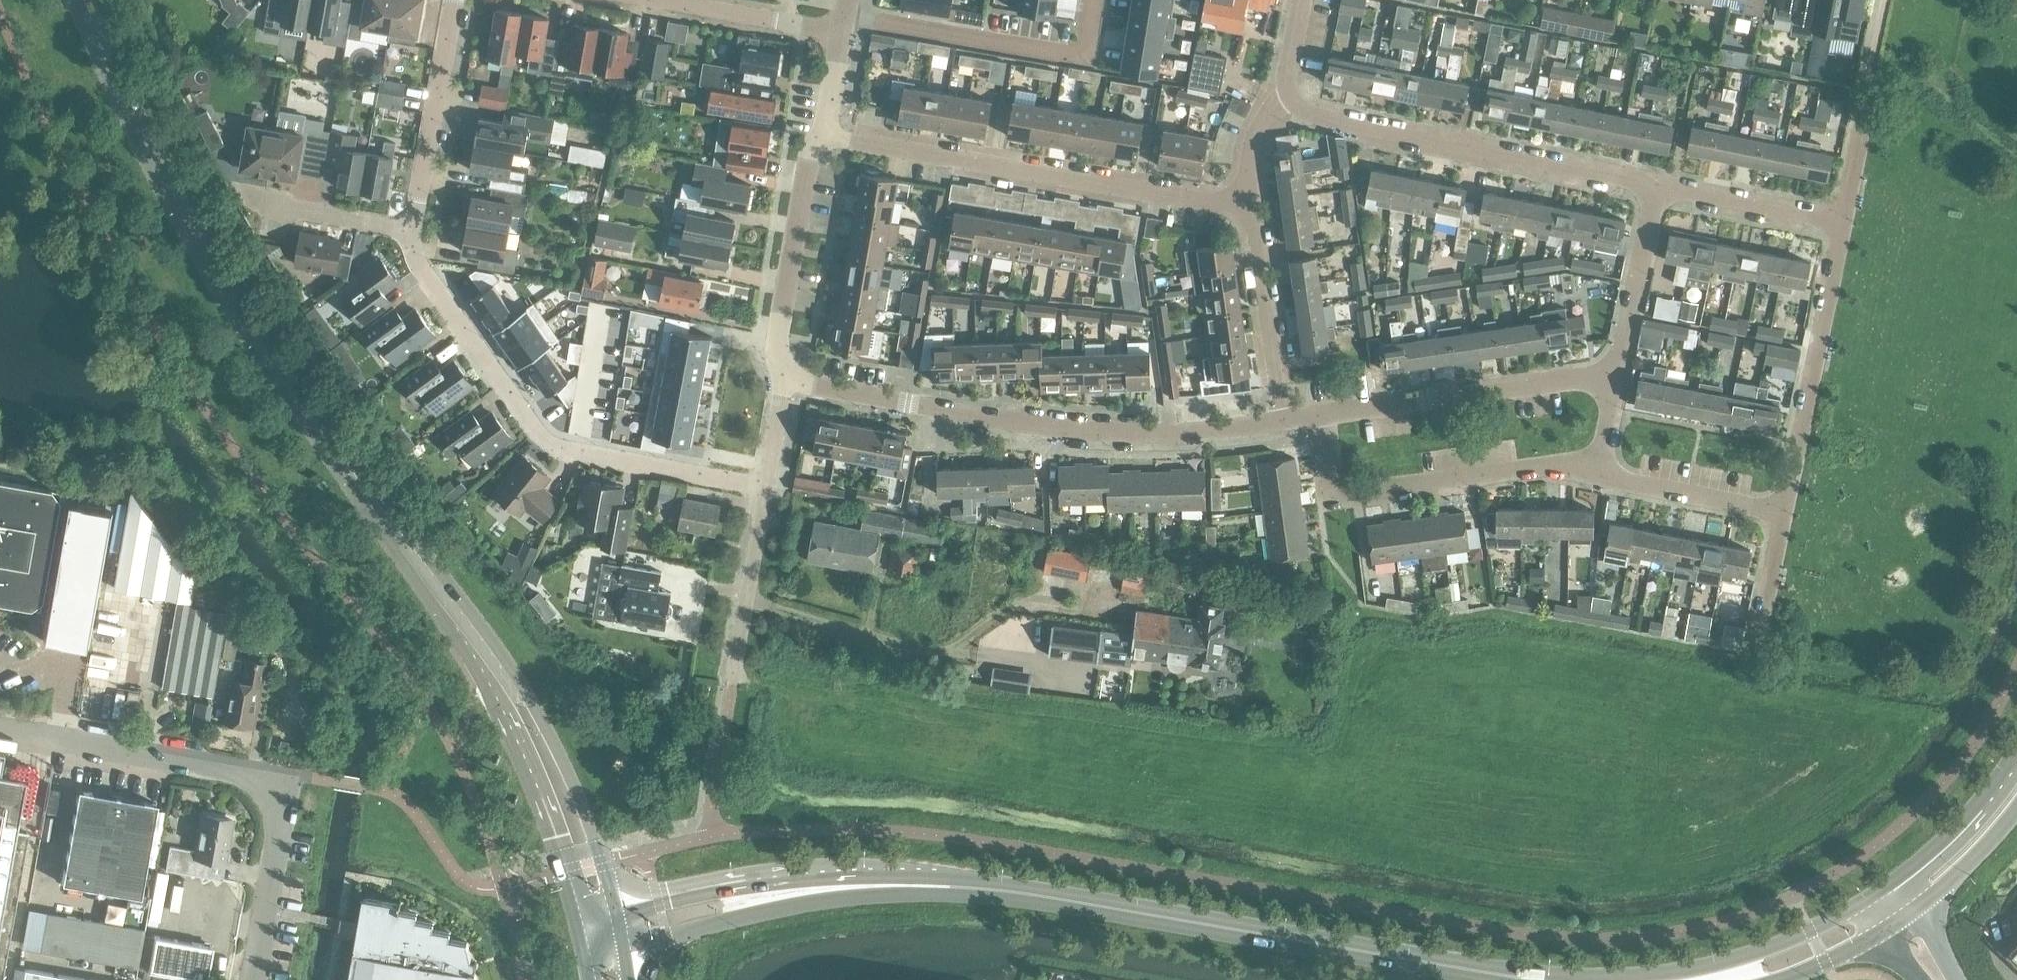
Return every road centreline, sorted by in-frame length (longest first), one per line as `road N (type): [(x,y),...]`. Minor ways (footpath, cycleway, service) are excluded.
road 1 (primary): [(323,433),(478,675),(550,839),(579,936)]
road 2 (primary): [(615,909),(586,815),(523,686),(461,598),(323,433)]
road 3 (secondary): [(962,888),(1516,979)]
road 4 (residential): [(785,380),(1083,435),(1283,420)]
road 5 (primary): [(323,433),(238,308),(158,165),(82,0)]
road 6 (residential): [(766,487),(555,447),(425,275),(412,231)]
road 7 (residential): [(1782,510),(1840,224),(1659,191)]
road 8 (unclassified): [(254,979),(280,830),(267,789),(237,772),(0,729)]
road 9 (residential): [(1245,216),(821,134)]
road 10 (residential): [(1659,191),(1281,107)]
road 11 (secondary): [(962,888),(845,870),(743,881),(615,909)]
road 12 (secondary): [(623,948),(809,904),(962,888)]
road 13 (residential): [(1598,471),(1564,463),(1338,493),(1326,413)]
road 14 (residential): [(1095,0),(1086,59),(849,17)]
road 15 (residential): [(1326,413),(1618,371)]
road 16 (residential): [(785,380),(776,344),(810,156),(821,134)]
road 17 (residential): [(412,231),(455,0)]
road 18 (residential): [(1283,420),(1245,216)]
road 19 (secondary): [(2016,748),(1932,850),(1880,892)]
road 20 (secondary): [(1880,892),(1707,979)]
road 21 (residential): [(1782,510),(1598,471)]
road 22 (residential): [(1618,371),(1659,191)]
road 23 (residential): [(845,31),(665,0)]
road 24 (residential): [(1753,649),(1782,510)]
road 25 (residential): [(412,231),(272,209)]
road 26 (secondary): [(1913,909),(2016,812)]
road 27 (secondary): [(1779,979),(1887,927)]

